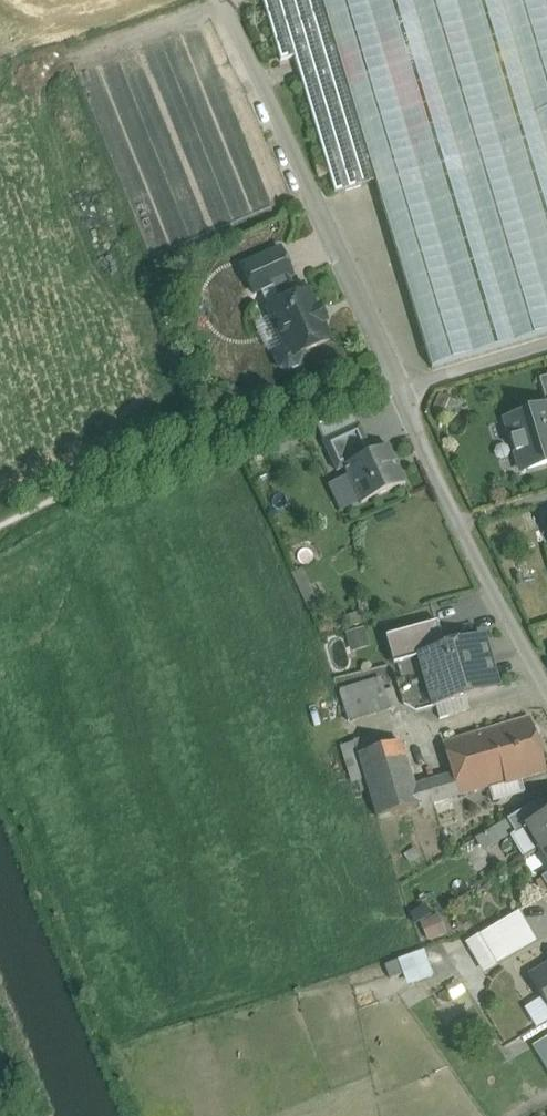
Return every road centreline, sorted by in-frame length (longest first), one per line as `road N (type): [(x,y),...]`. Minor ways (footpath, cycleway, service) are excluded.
road 1 (track): [(220,0),(402,393)]
road 2 (track): [(0,530),(370,386),(402,393)]
road 3 (residential): [(402,393),(506,617),(546,684)]
road 4 (unclassified): [(402,393),(546,349)]

